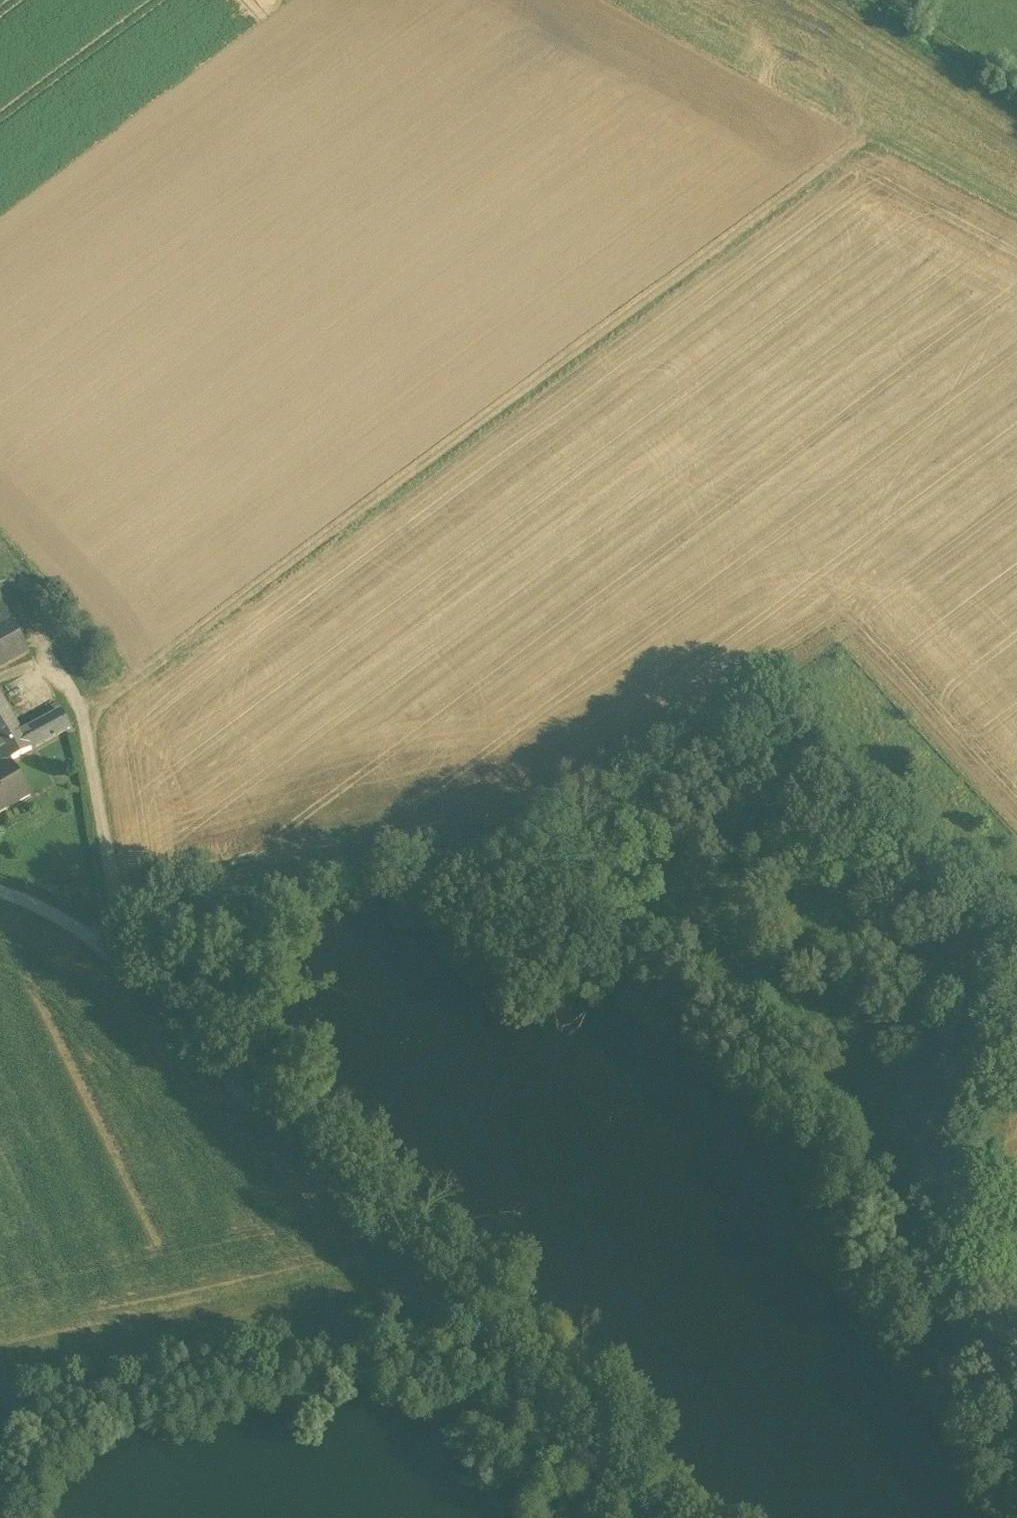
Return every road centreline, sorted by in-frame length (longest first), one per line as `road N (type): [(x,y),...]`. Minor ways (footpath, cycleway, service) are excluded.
road 1 (unclassified): [(653,1517),(106,945),(40,901),(0,886)]

